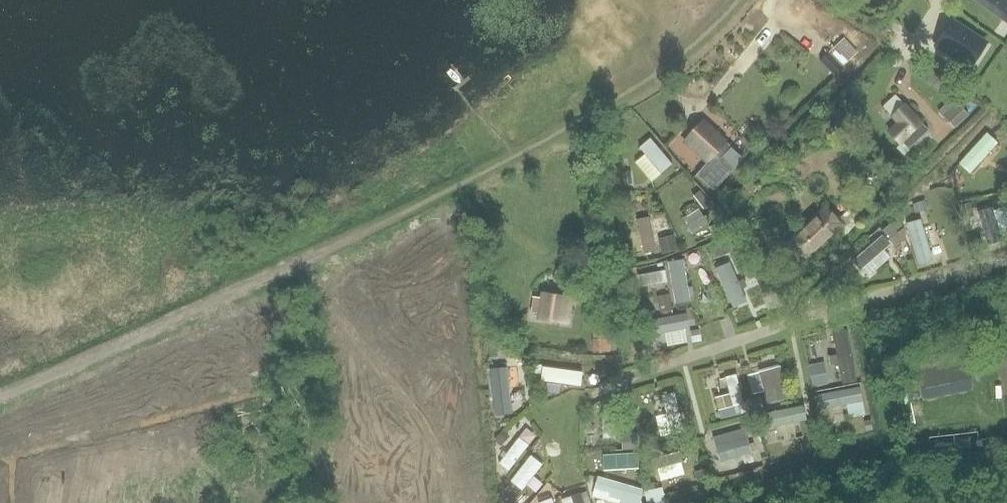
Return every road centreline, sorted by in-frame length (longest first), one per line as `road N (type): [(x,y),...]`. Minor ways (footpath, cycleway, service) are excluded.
road 1 (track): [(391,502),(358,234)]

